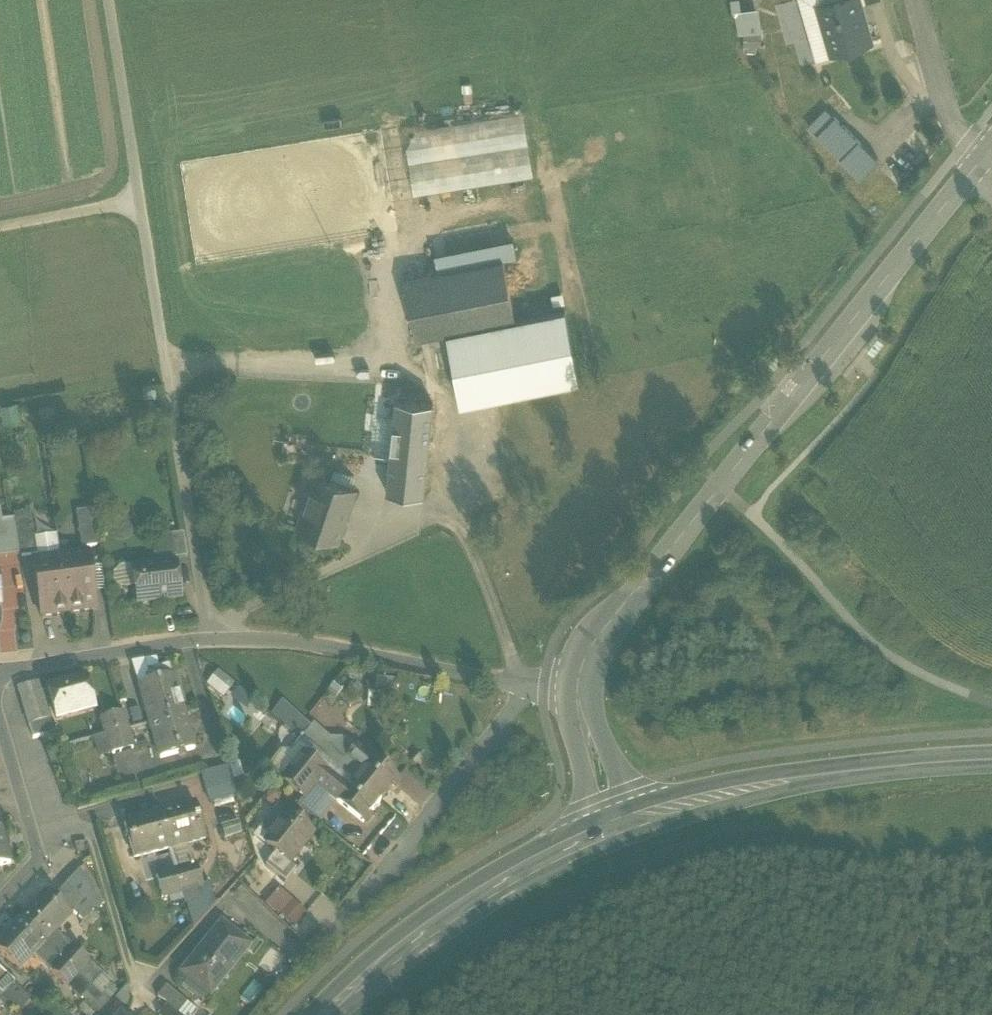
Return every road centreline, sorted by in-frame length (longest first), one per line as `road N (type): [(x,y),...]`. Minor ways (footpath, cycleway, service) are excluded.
road 1 (track): [(391,273),(395,370),(369,550),(205,641),(107,0)]
road 2 (tertiary): [(575,693),(595,645),(991,150)]
road 3 (residential): [(532,687),(294,636),(0,668)]
road 4 (primary): [(619,824),(858,772),(991,761)]
road 5 (residential): [(532,687),(397,860),(300,965)]
road 6 (primary): [(319,1014),(394,946),(505,875),(619,824)]
road 7 (track): [(395,370),(163,362)]
road 8 (residential): [(0,686),(43,847),(0,895)]
road 9 (track): [(453,480),(516,665),(532,687)]
road 10 (track): [(963,146),(910,0)]
road 11 (track): [(137,200),(0,226)]
road 12 (tertiary): [(619,824),(575,693)]

